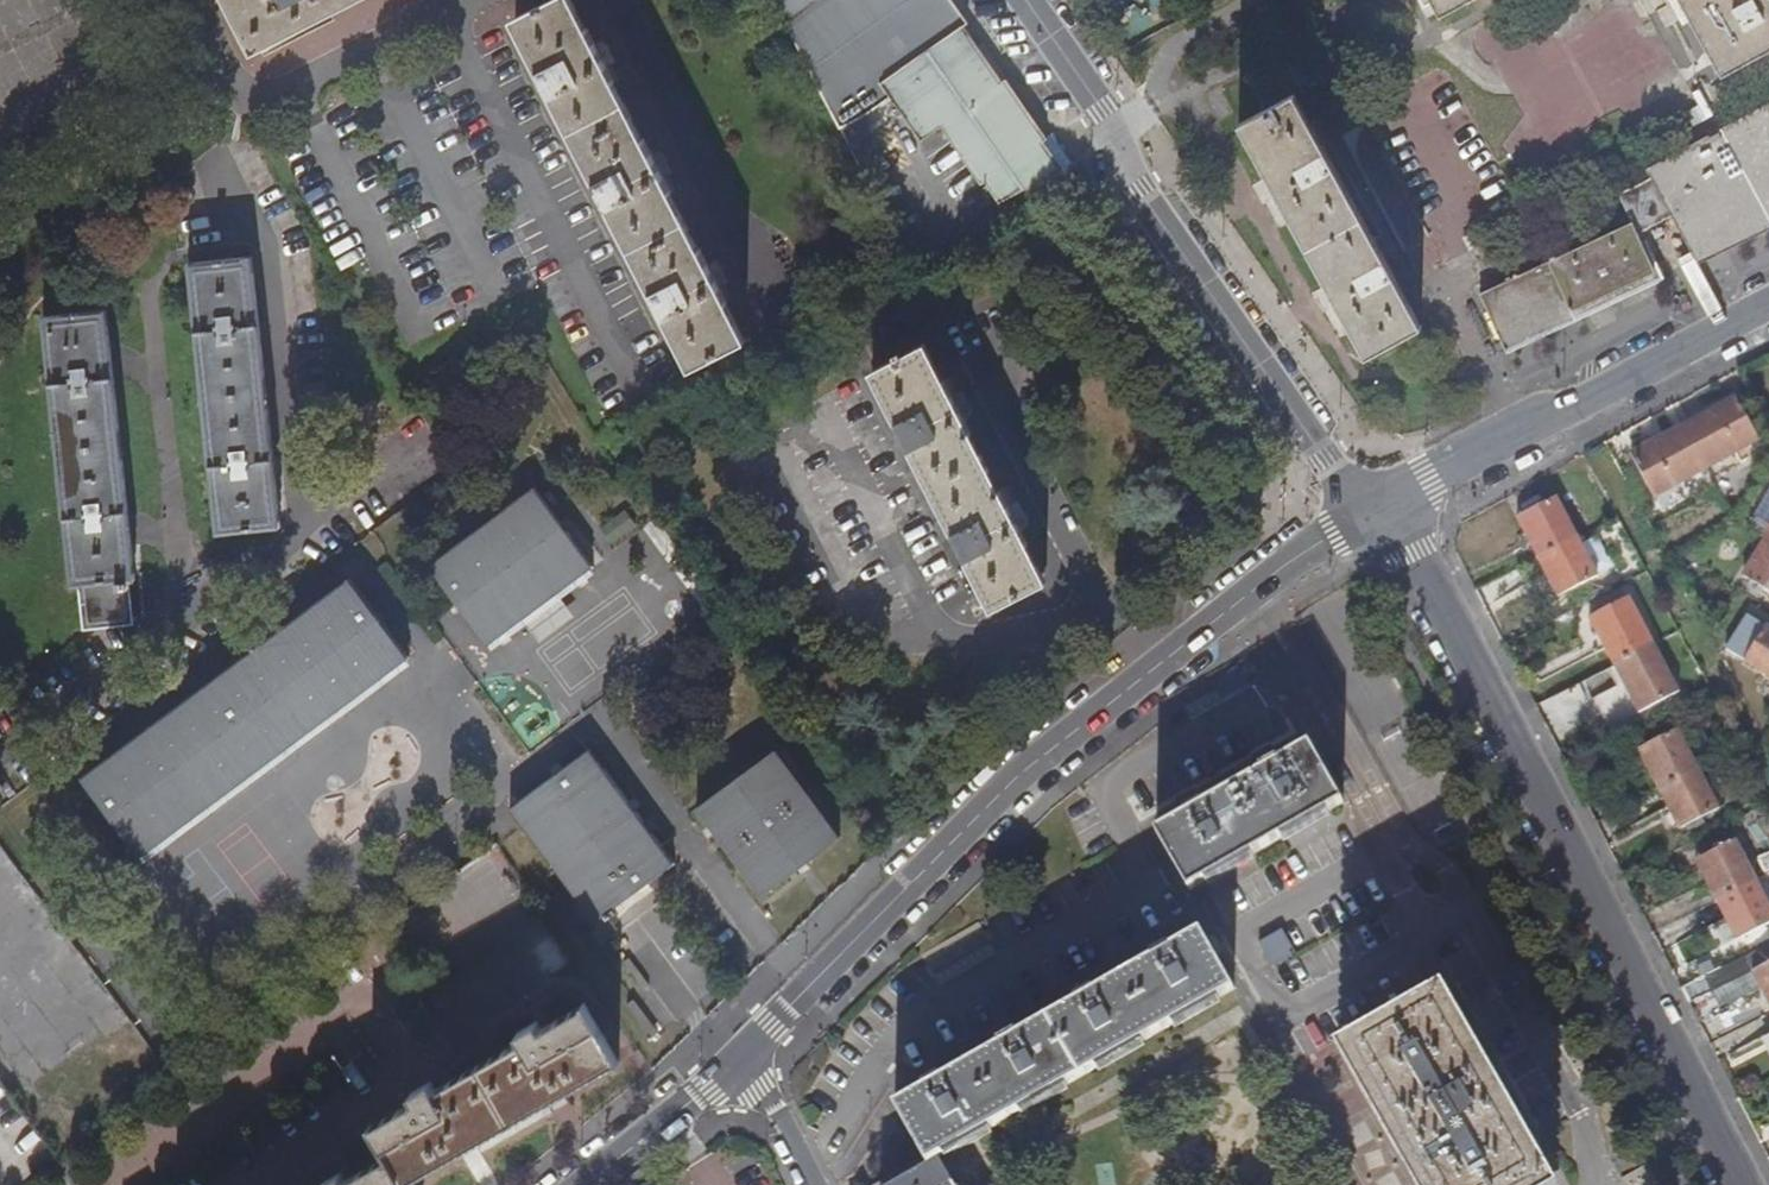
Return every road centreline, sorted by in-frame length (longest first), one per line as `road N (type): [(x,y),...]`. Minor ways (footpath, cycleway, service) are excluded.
road 1 (tertiary): [(735,1066),(1008,785),(1369,507)]
road 2 (residential): [(1369,507),(1413,551),(1738,1184)]
road 3 (residential): [(1026,0),(1103,109),(1138,188),(1325,460),(1369,507)]
road 4 (tertiary): [(1369,507),(1768,306)]
road 5 (tertiary): [(587,1184),(735,1066)]
road 6 (residential): [(735,1066),(782,1110),(822,1184)]

